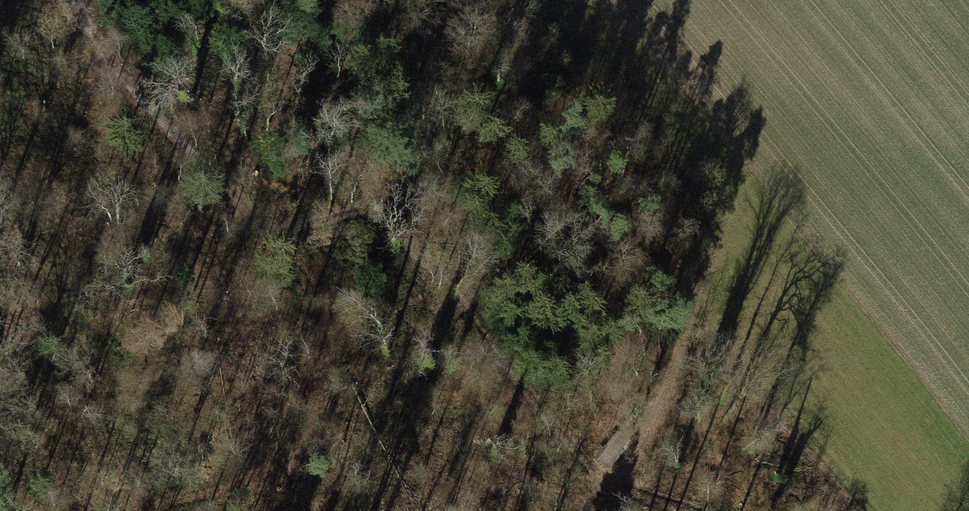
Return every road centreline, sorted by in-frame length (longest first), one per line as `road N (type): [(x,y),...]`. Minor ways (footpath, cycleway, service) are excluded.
road 1 (track): [(621,487),(324,136)]
road 2 (track): [(69,0),(233,228),(301,238),(367,188)]
road 3 (track): [(698,315),(658,435),(596,510)]

